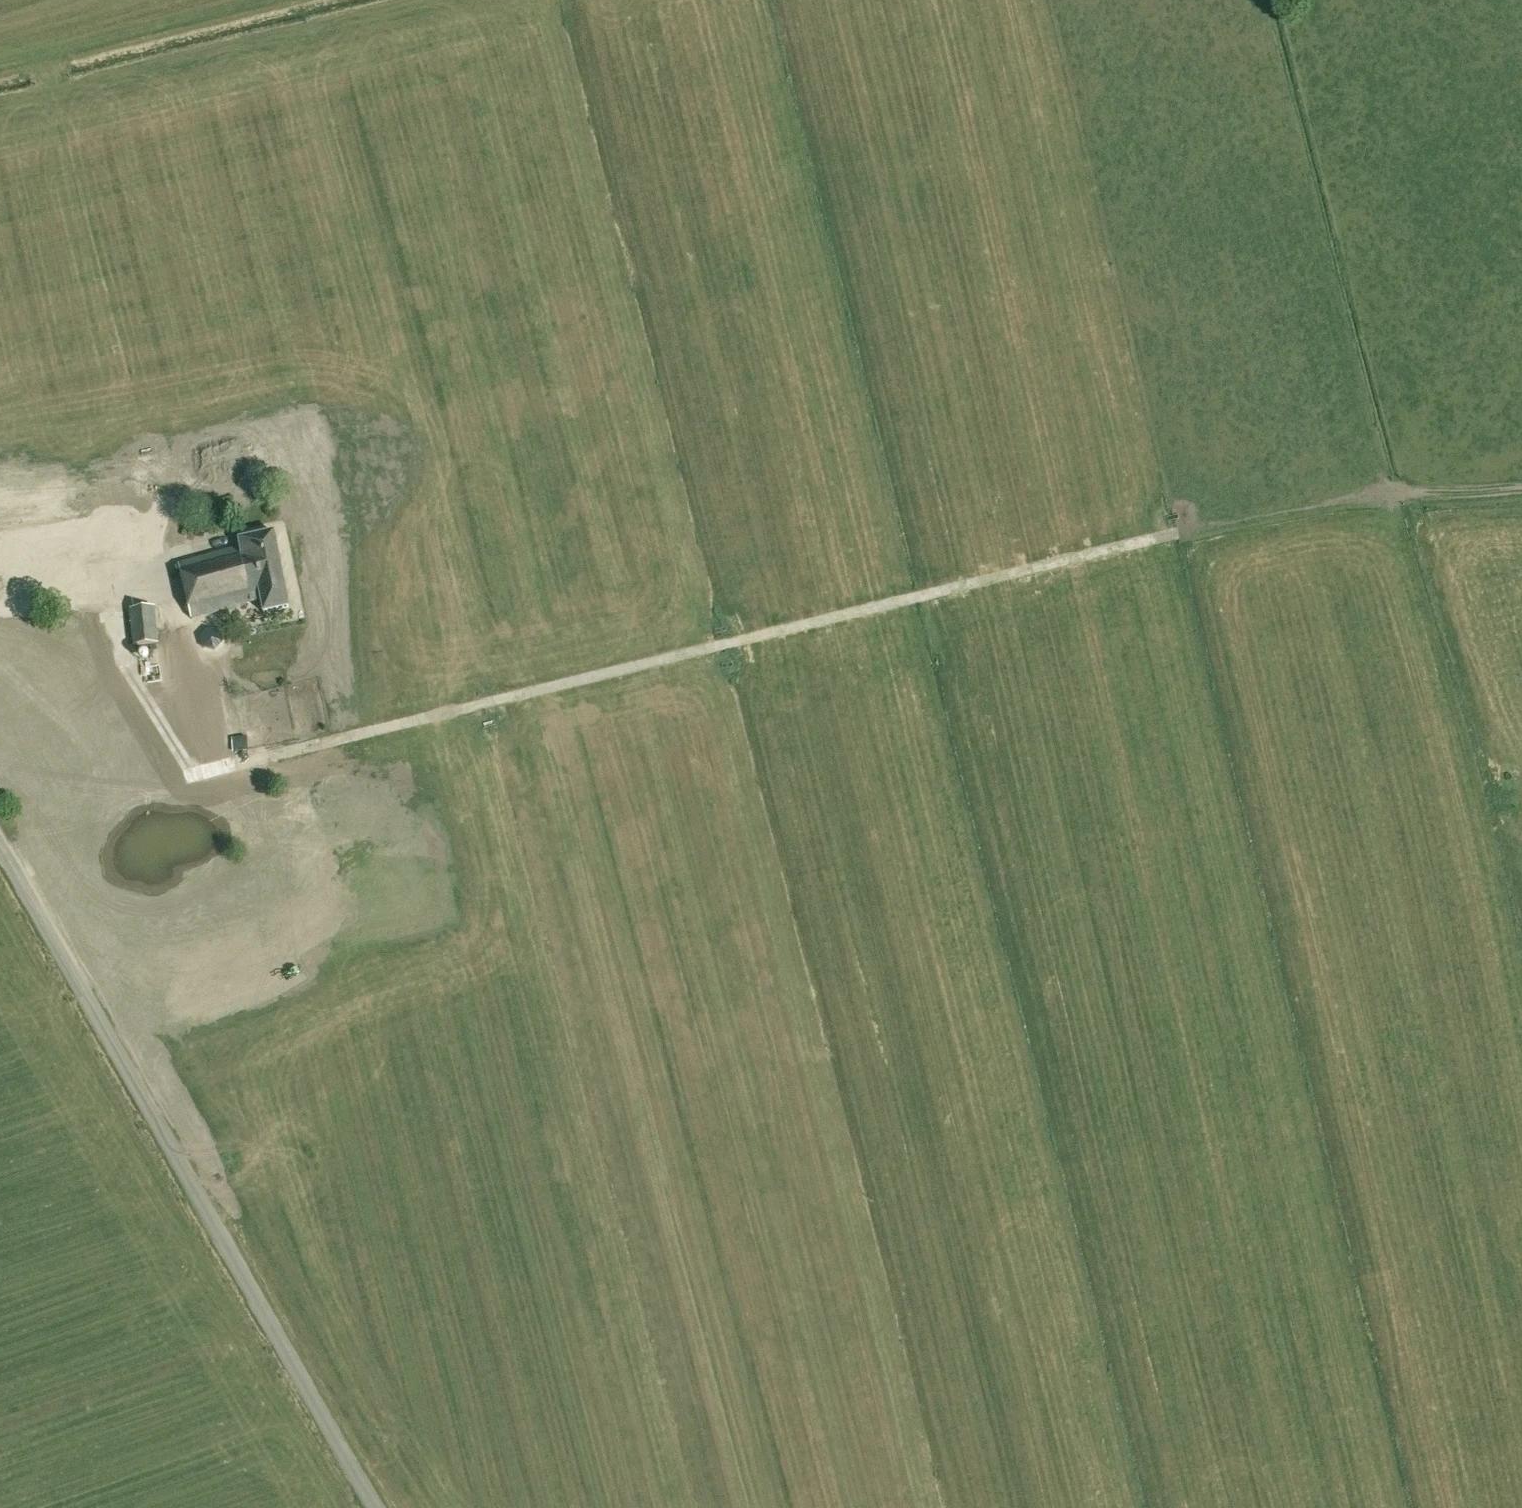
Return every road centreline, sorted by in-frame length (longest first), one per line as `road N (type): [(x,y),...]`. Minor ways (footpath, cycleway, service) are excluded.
road 1 (unclassified): [(377,1507),(0,845)]

